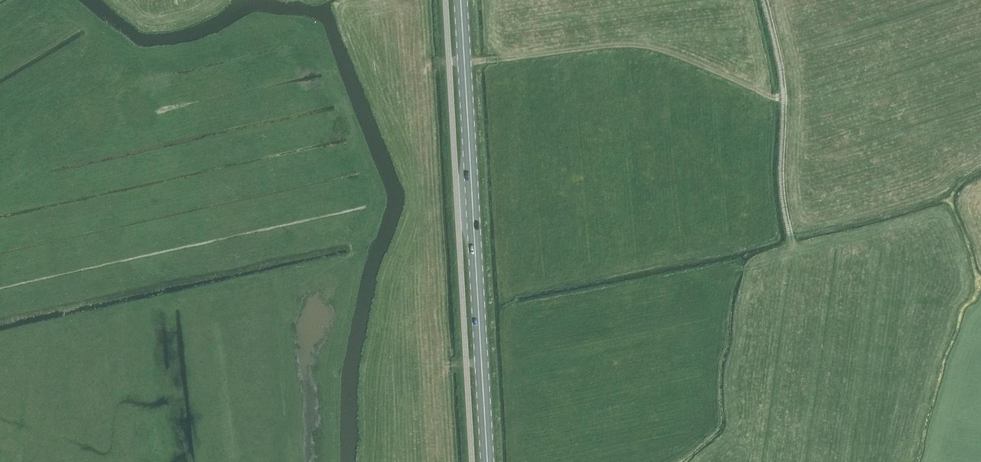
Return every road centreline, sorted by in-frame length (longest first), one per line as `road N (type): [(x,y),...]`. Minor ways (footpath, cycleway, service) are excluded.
road 1 (primary): [(488,461),(461,0)]
road 2 (track): [(783,100),(666,53),(626,47),(429,65),(404,54),(381,0)]
road 3 (track): [(793,242),(781,187),(782,67),(764,0)]

